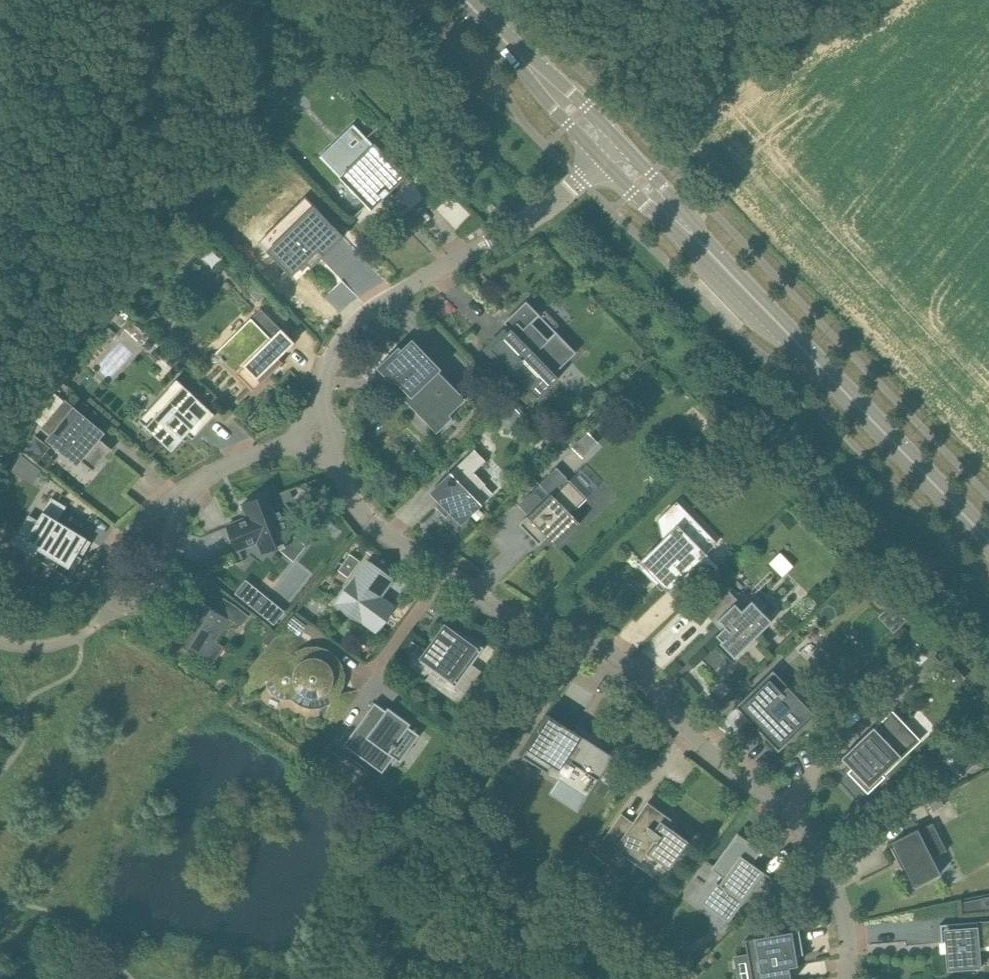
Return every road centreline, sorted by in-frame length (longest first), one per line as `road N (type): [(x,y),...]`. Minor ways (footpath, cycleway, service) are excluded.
road 1 (residential): [(328,457),(374,527),(448,569),(497,609),(573,636),(644,675),(694,740),(793,816),(841,898),(850,949),(845,978)]
road 2 (secondary): [(988,541),(703,245)]
road 3 (residential): [(603,160),(547,210),(359,319),(335,353),(321,415)]
road 4 (residential): [(193,485),(149,520),(108,572),(106,591),(116,606)]
road 5 (residential): [(116,606),(148,602),(165,577),(193,485)]
road 6 (secondary): [(512,48),(603,160)]
road 7 (secondary): [(620,140),(512,48)]
road 8 (secondary): [(703,245),(620,140)]
road 9 (secondary): [(603,160),(703,245)]

